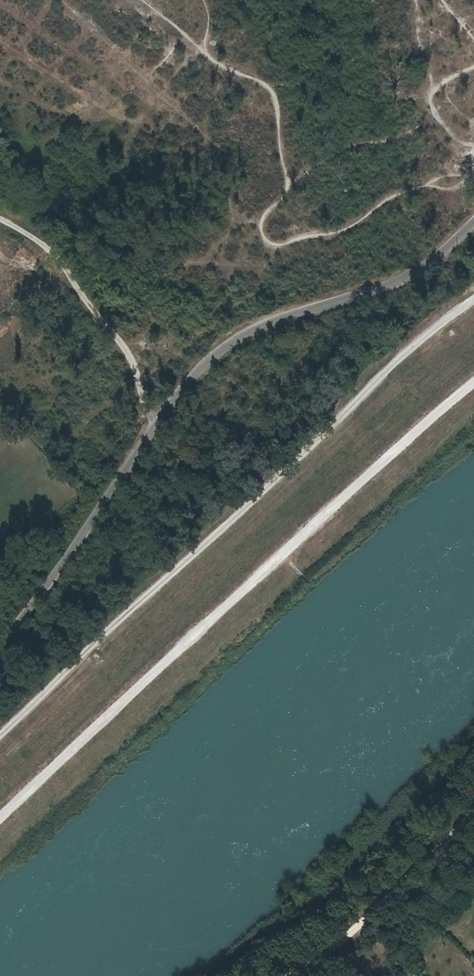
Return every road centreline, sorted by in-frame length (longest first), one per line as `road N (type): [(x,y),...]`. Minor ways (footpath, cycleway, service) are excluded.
road 1 (unclassified): [(0,647),(176,393),(207,361),(254,330),(416,270),(473,221)]
road 2 (track): [(0,818),(473,381)]
road 3 (track): [(473,299),(407,350),(266,491),(0,733)]
road 4 (track): [(0,219),(65,267),(128,352),(154,425)]

